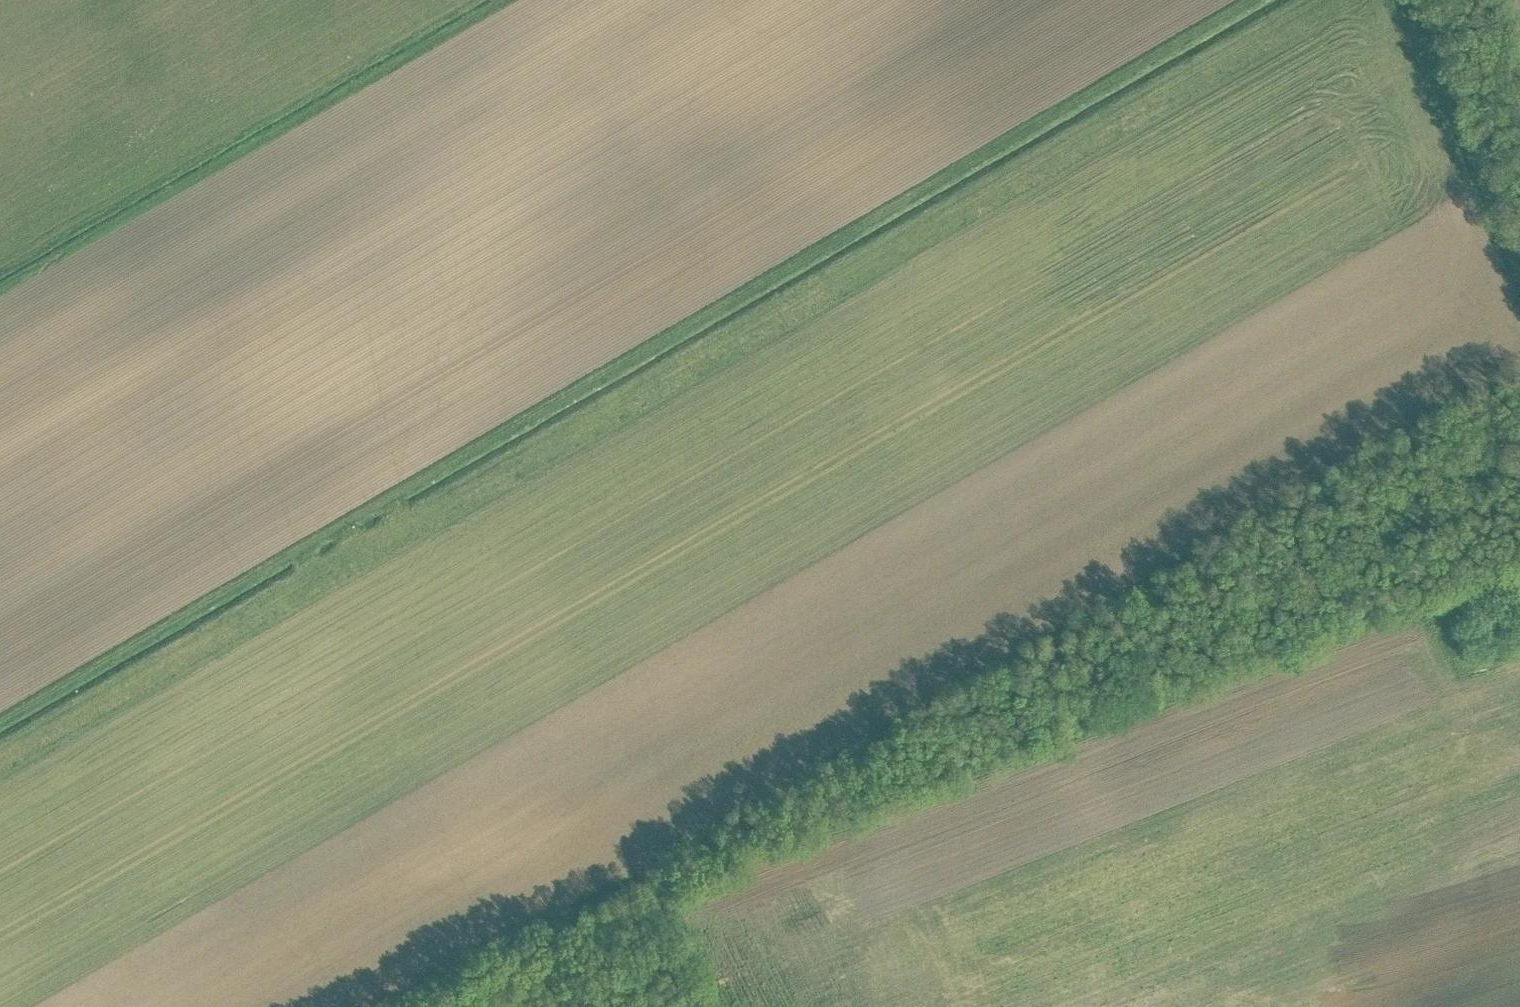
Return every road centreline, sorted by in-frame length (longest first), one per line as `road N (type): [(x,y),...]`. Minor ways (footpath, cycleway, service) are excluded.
road 1 (track): [(1519,260),(1416,0)]

